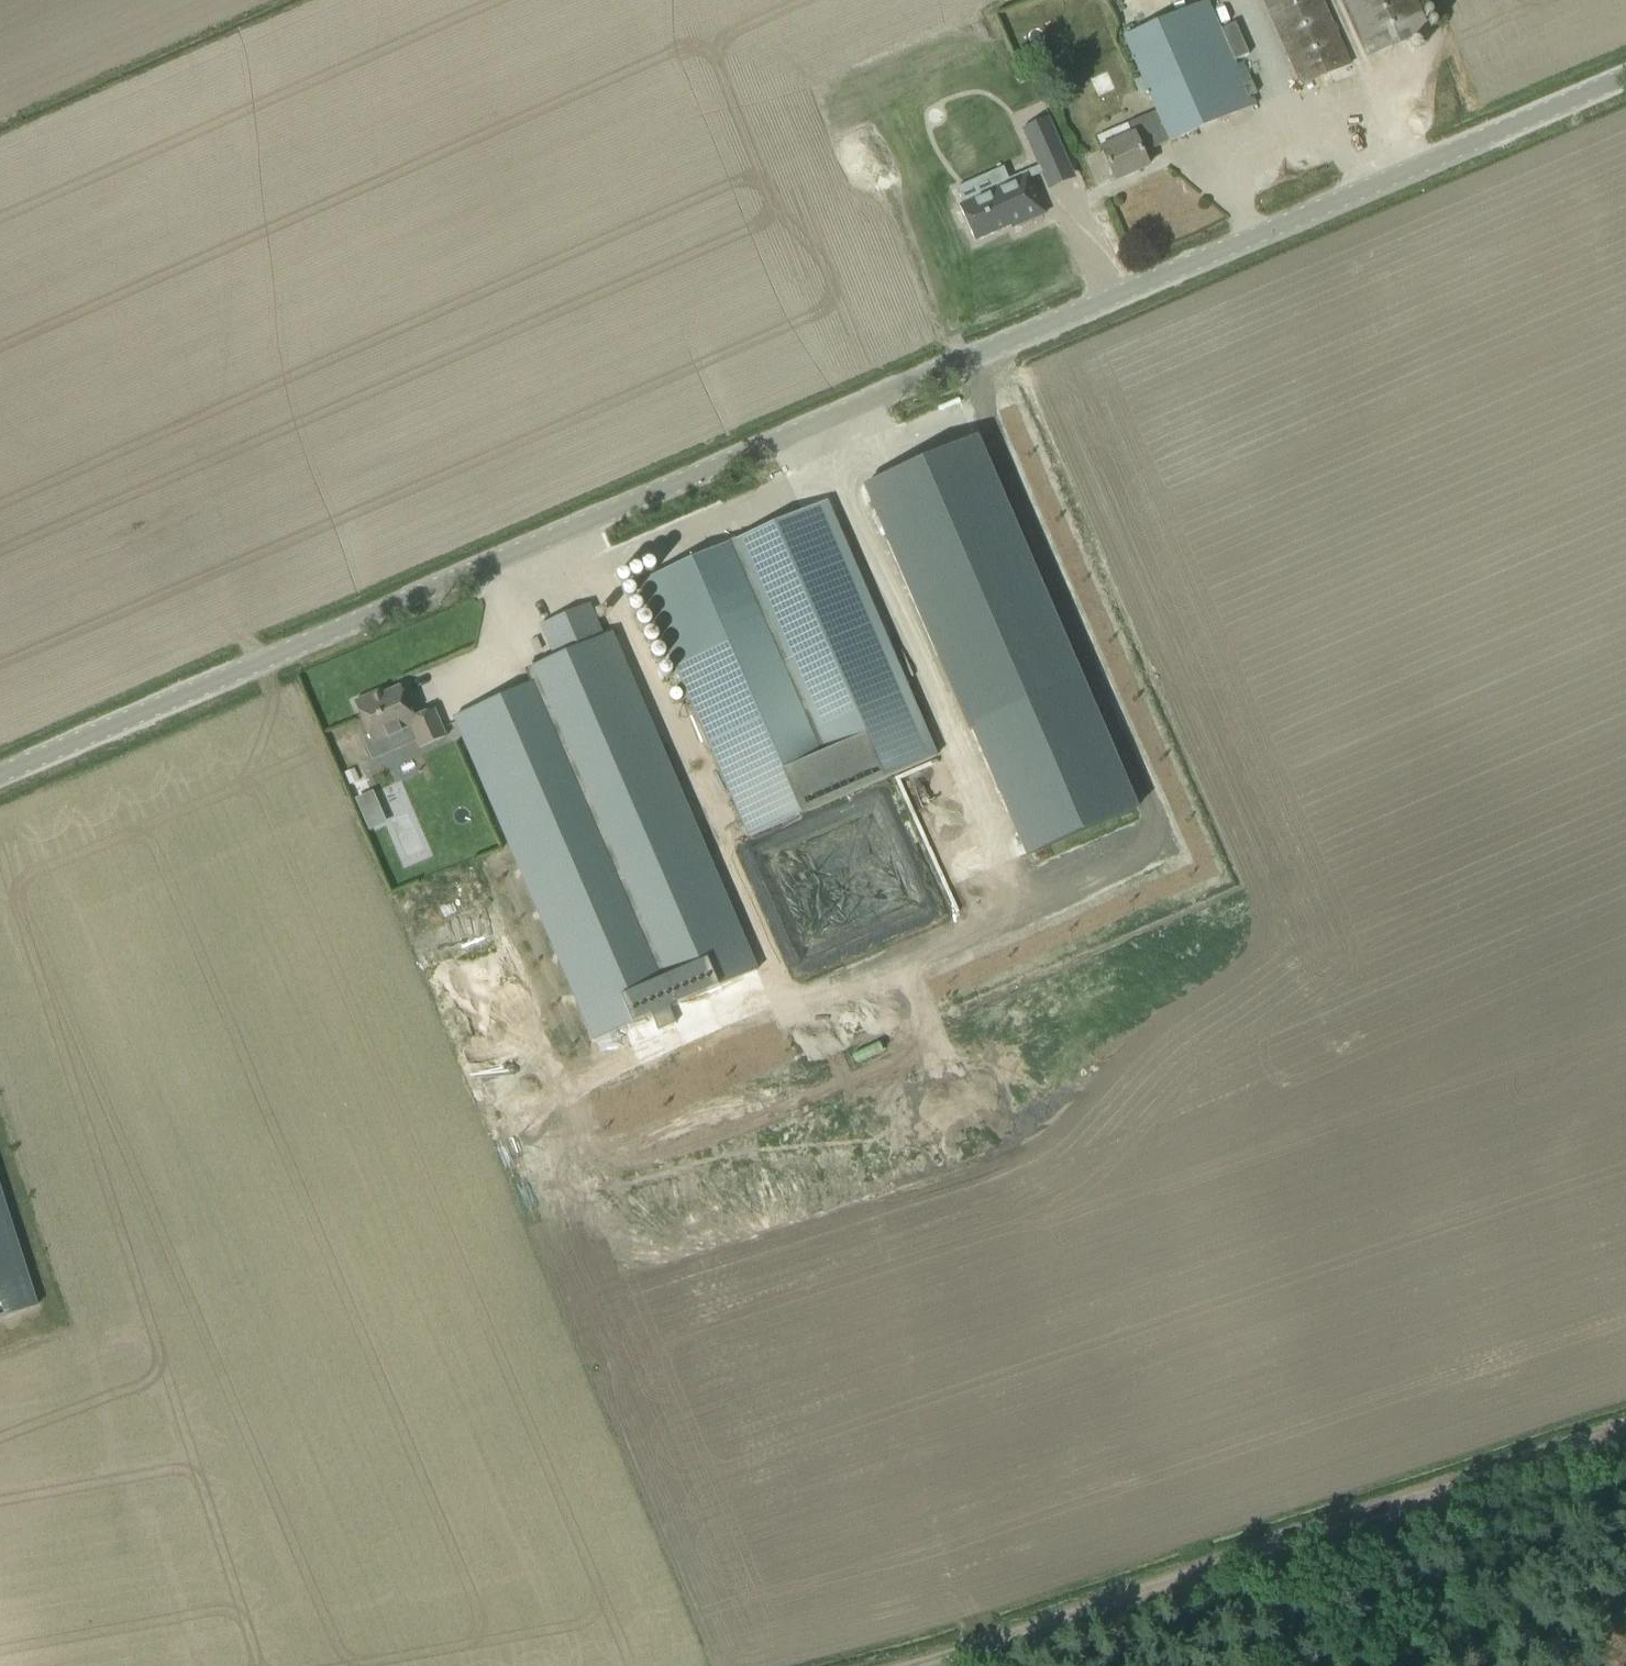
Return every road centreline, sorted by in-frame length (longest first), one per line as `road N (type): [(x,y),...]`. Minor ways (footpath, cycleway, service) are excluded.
road 1 (unclassified): [(0,766),(1625,76)]
road 2 (track): [(1625,1436),(936,1665)]

